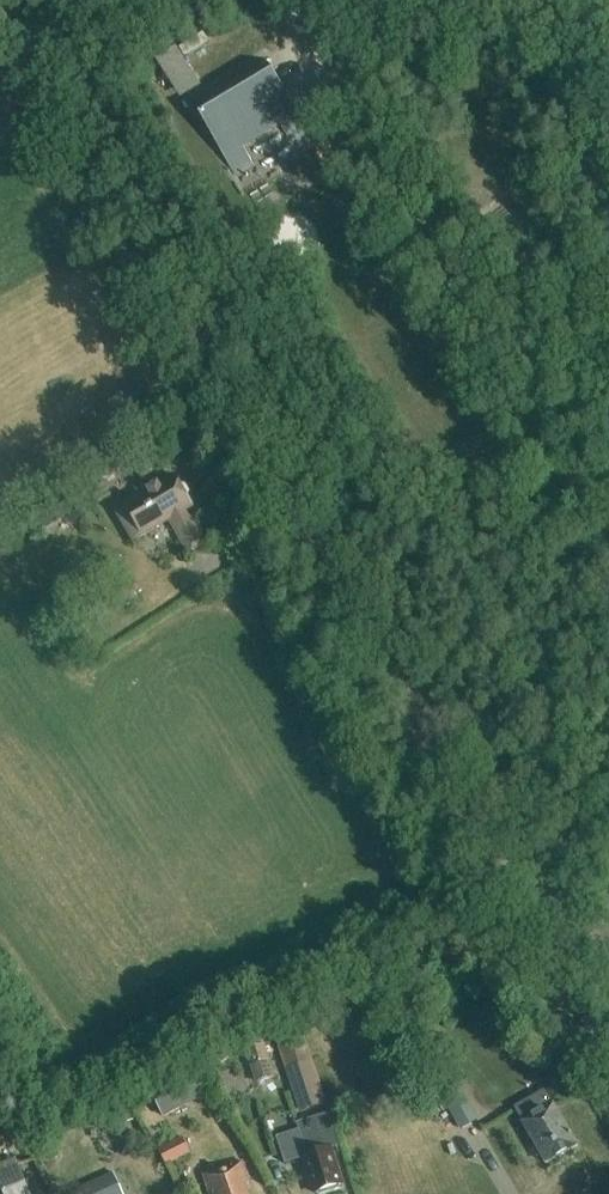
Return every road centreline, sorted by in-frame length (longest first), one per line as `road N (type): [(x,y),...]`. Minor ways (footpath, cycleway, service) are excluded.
road 1 (tertiary): [(608,1056),(0,16)]

